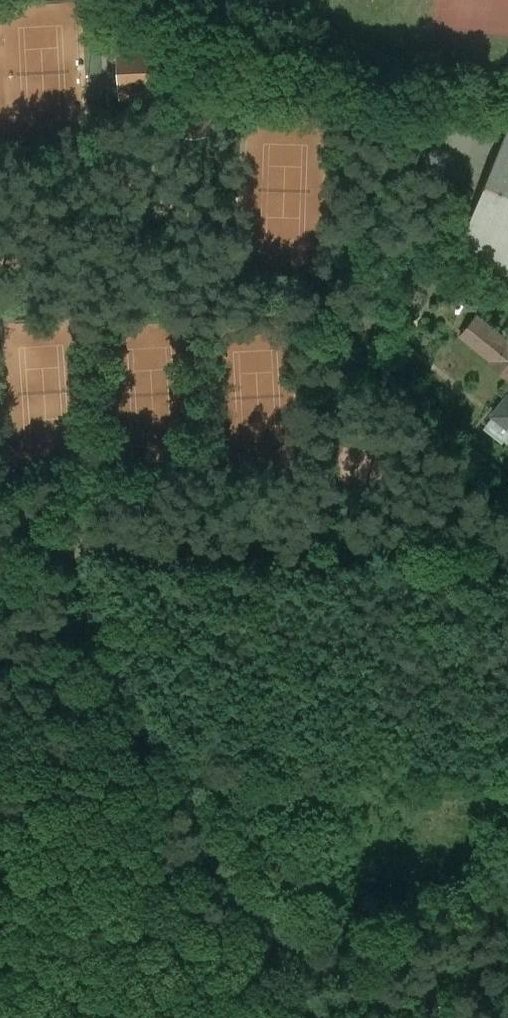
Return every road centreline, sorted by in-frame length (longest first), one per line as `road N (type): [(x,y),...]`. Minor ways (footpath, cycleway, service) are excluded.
road 1 (track): [(324,1017),(128,716),(58,534)]
road 2 (track): [(0,530),(507,548)]
road 3 (track): [(128,716),(196,738),(507,729)]

